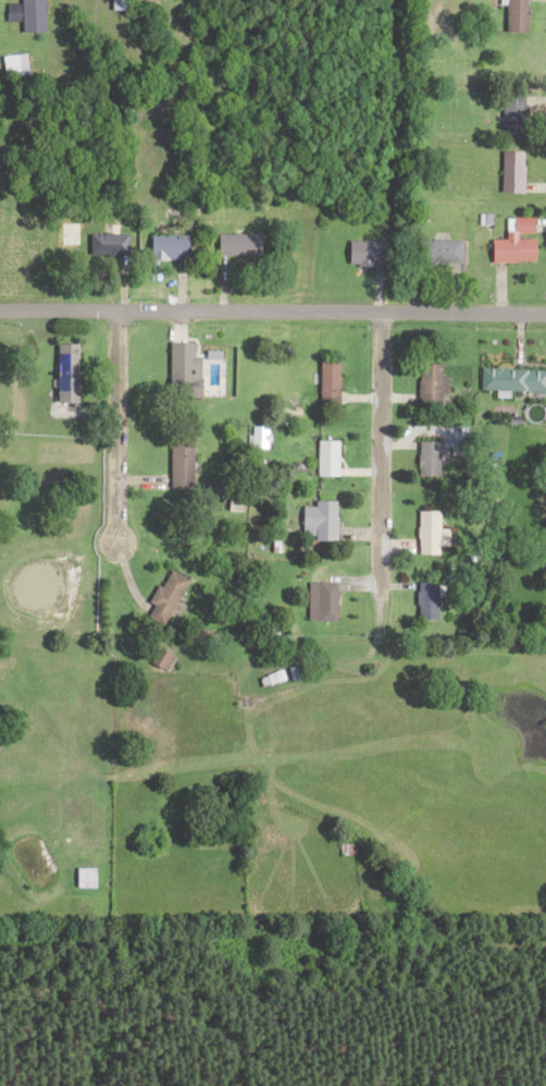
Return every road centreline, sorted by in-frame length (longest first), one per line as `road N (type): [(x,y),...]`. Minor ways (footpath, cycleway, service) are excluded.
road 1 (residential): [(545,311),(0,309)]
road 2 (residential): [(380,310),(379,590)]
road 3 (residential): [(114,310),(111,544)]

